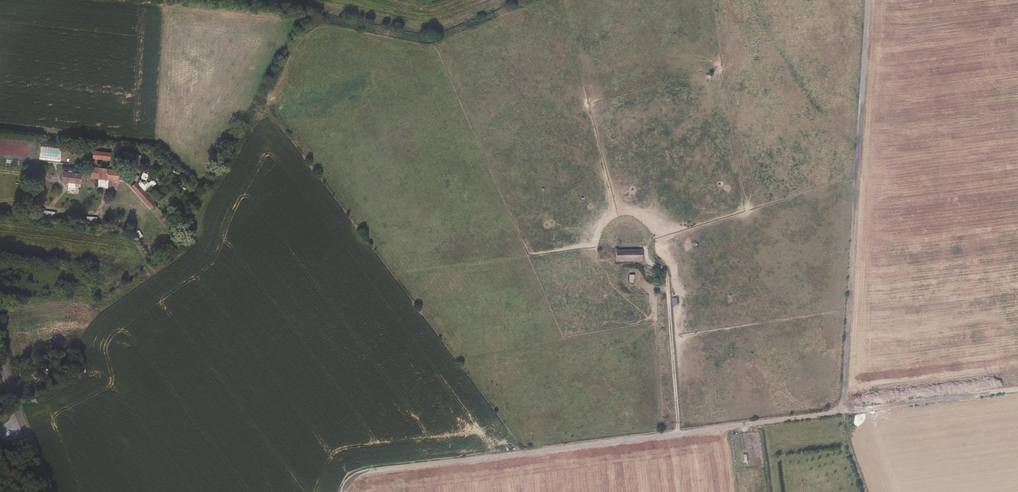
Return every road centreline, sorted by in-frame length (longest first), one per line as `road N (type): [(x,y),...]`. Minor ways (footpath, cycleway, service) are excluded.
road 1 (track): [(839,414),(373,471),(352,478),(343,491)]
road 2 (track): [(869,0),(839,414)]
road 3 (track): [(679,433),(667,272),(646,262)]
road 4 (track): [(839,414),(1017,390)]
road 5 (tertiary): [(0,347),(50,491)]

